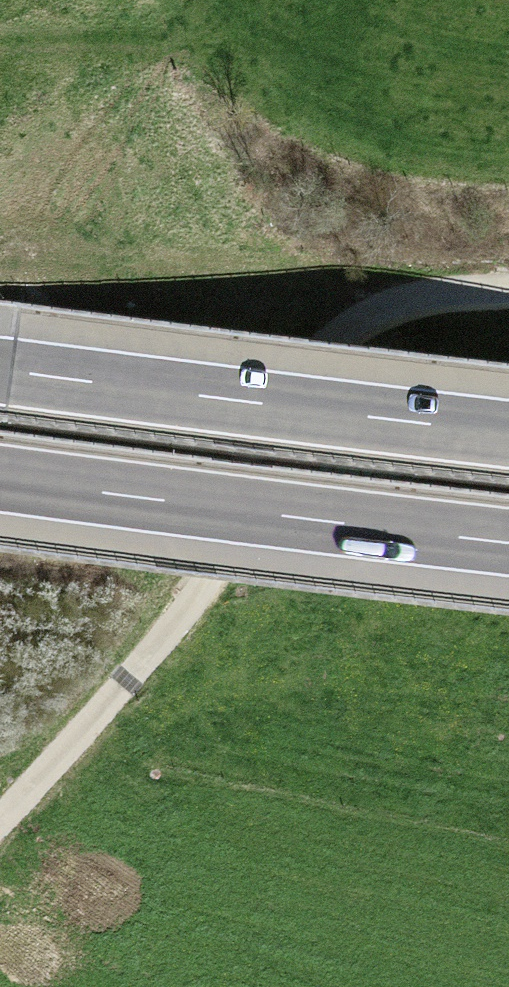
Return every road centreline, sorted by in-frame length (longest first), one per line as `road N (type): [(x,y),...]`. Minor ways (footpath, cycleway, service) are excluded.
road 1 (track): [(508,295),(445,302),(398,319),(363,346),(176,620),(0,827)]
road 2 (motorway): [(0,477),(508,542)]
road 3 (motorway): [(508,434),(0,369)]

